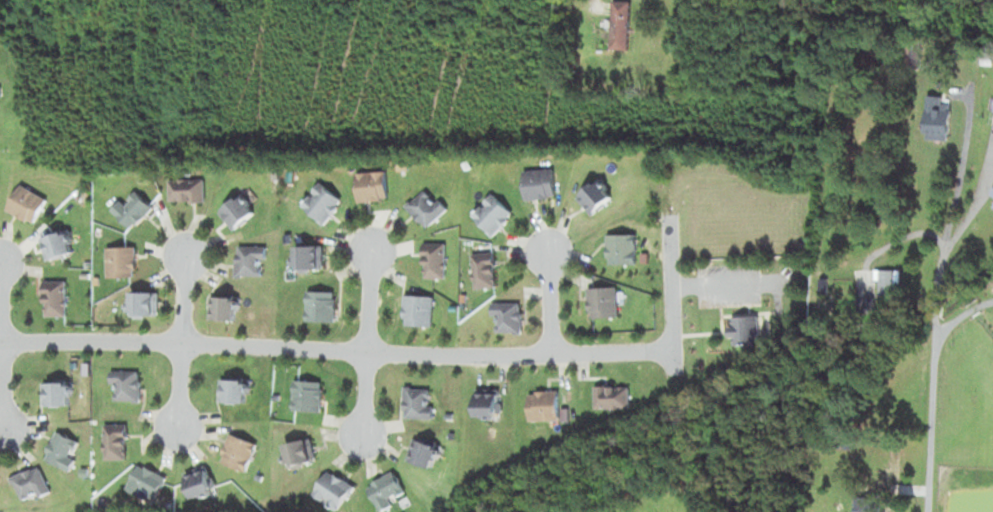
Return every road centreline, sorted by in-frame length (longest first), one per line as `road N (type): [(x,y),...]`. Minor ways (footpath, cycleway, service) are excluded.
road 1 (residential): [(0,342),(461,355),(671,349)]
road 2 (residential): [(929,511),(935,275),(970,97)]
road 3 (residential): [(673,379),(668,212)]

